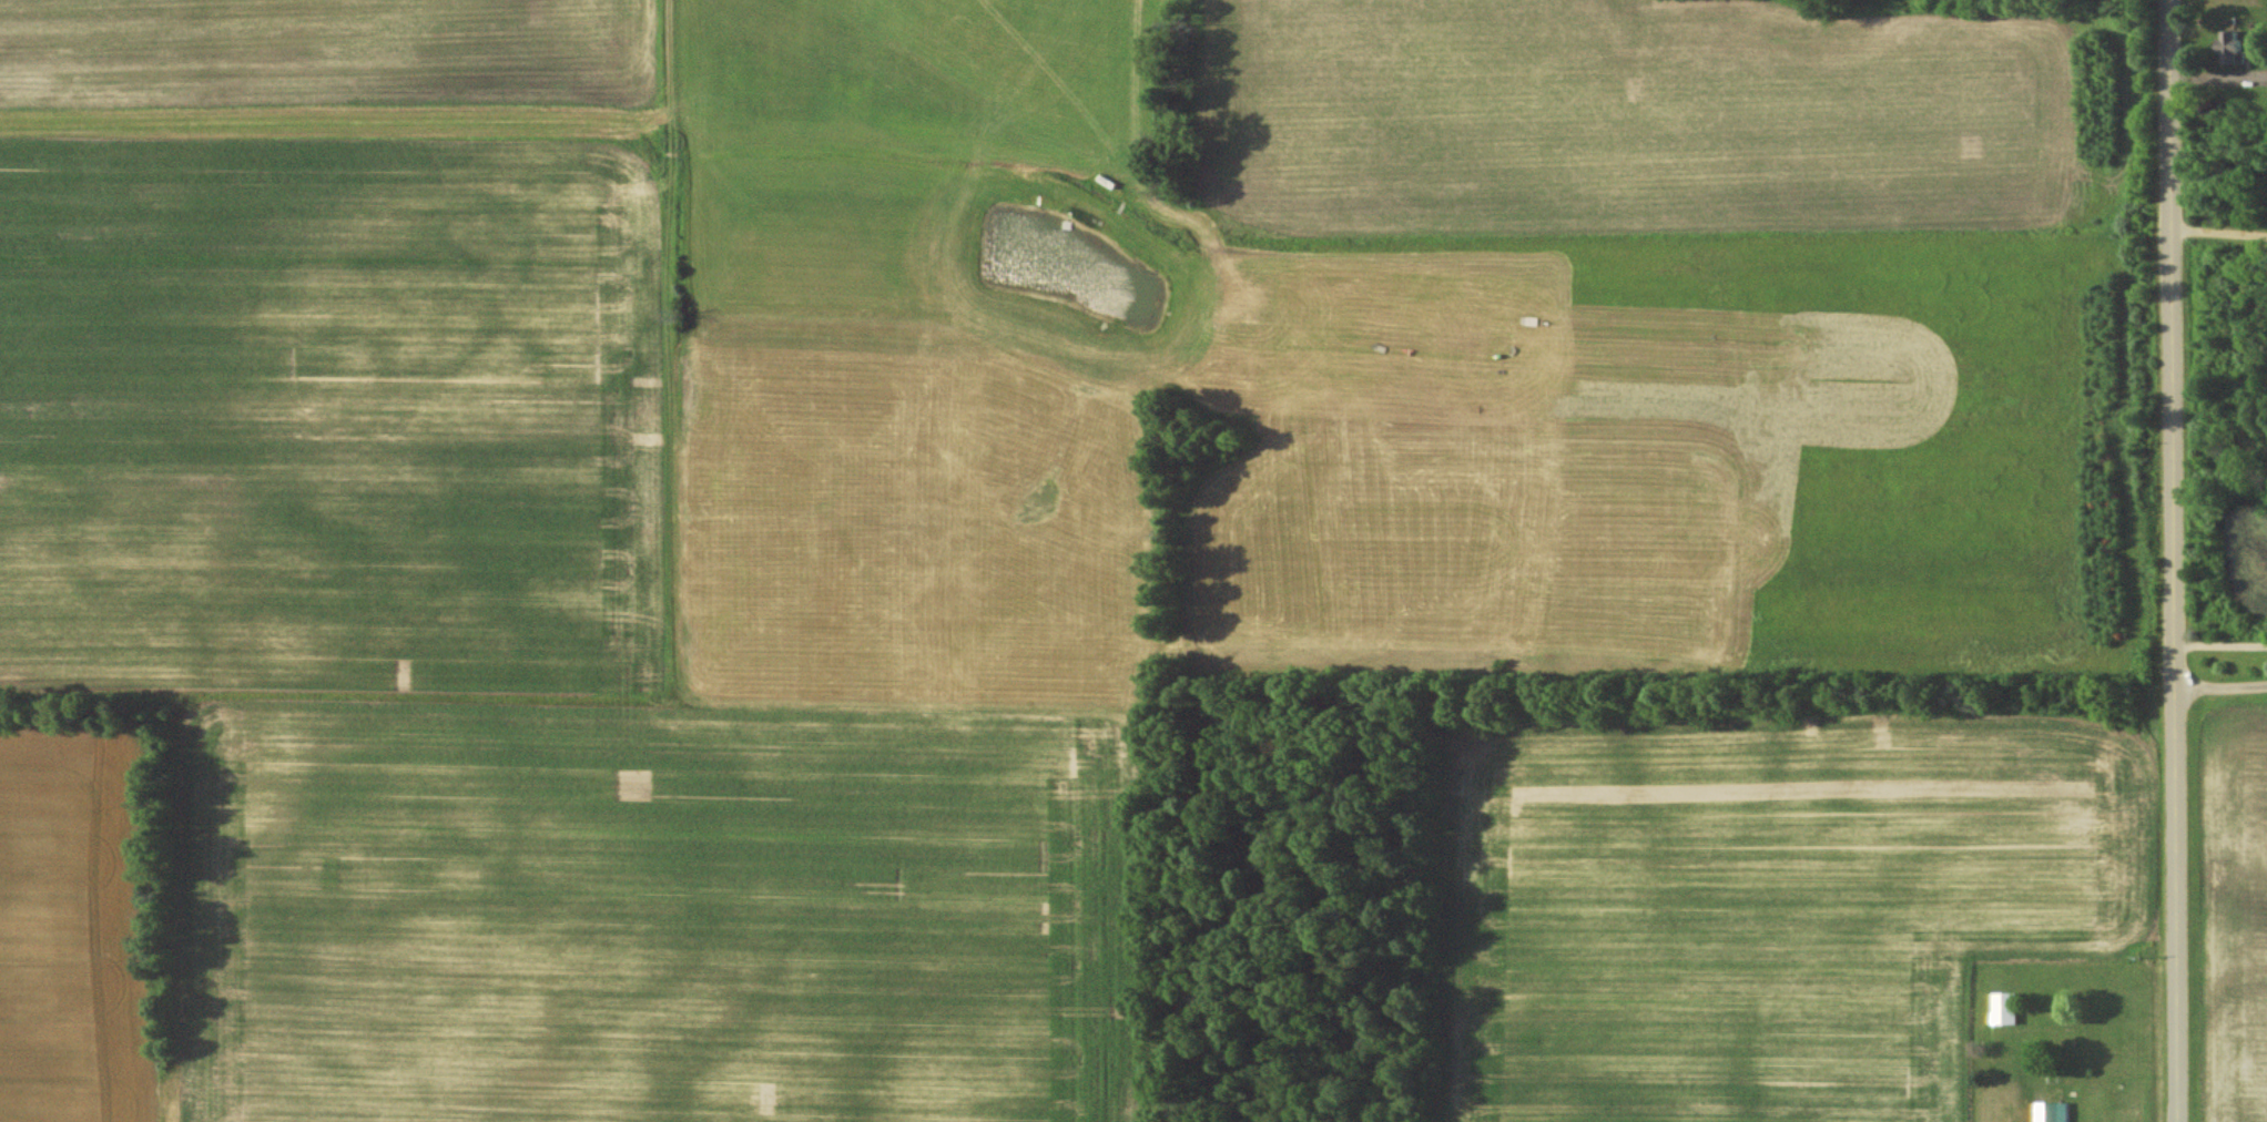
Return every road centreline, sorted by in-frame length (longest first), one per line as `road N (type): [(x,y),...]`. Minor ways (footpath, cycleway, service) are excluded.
road 1 (residential): [(2176,1121),(2165,0)]

